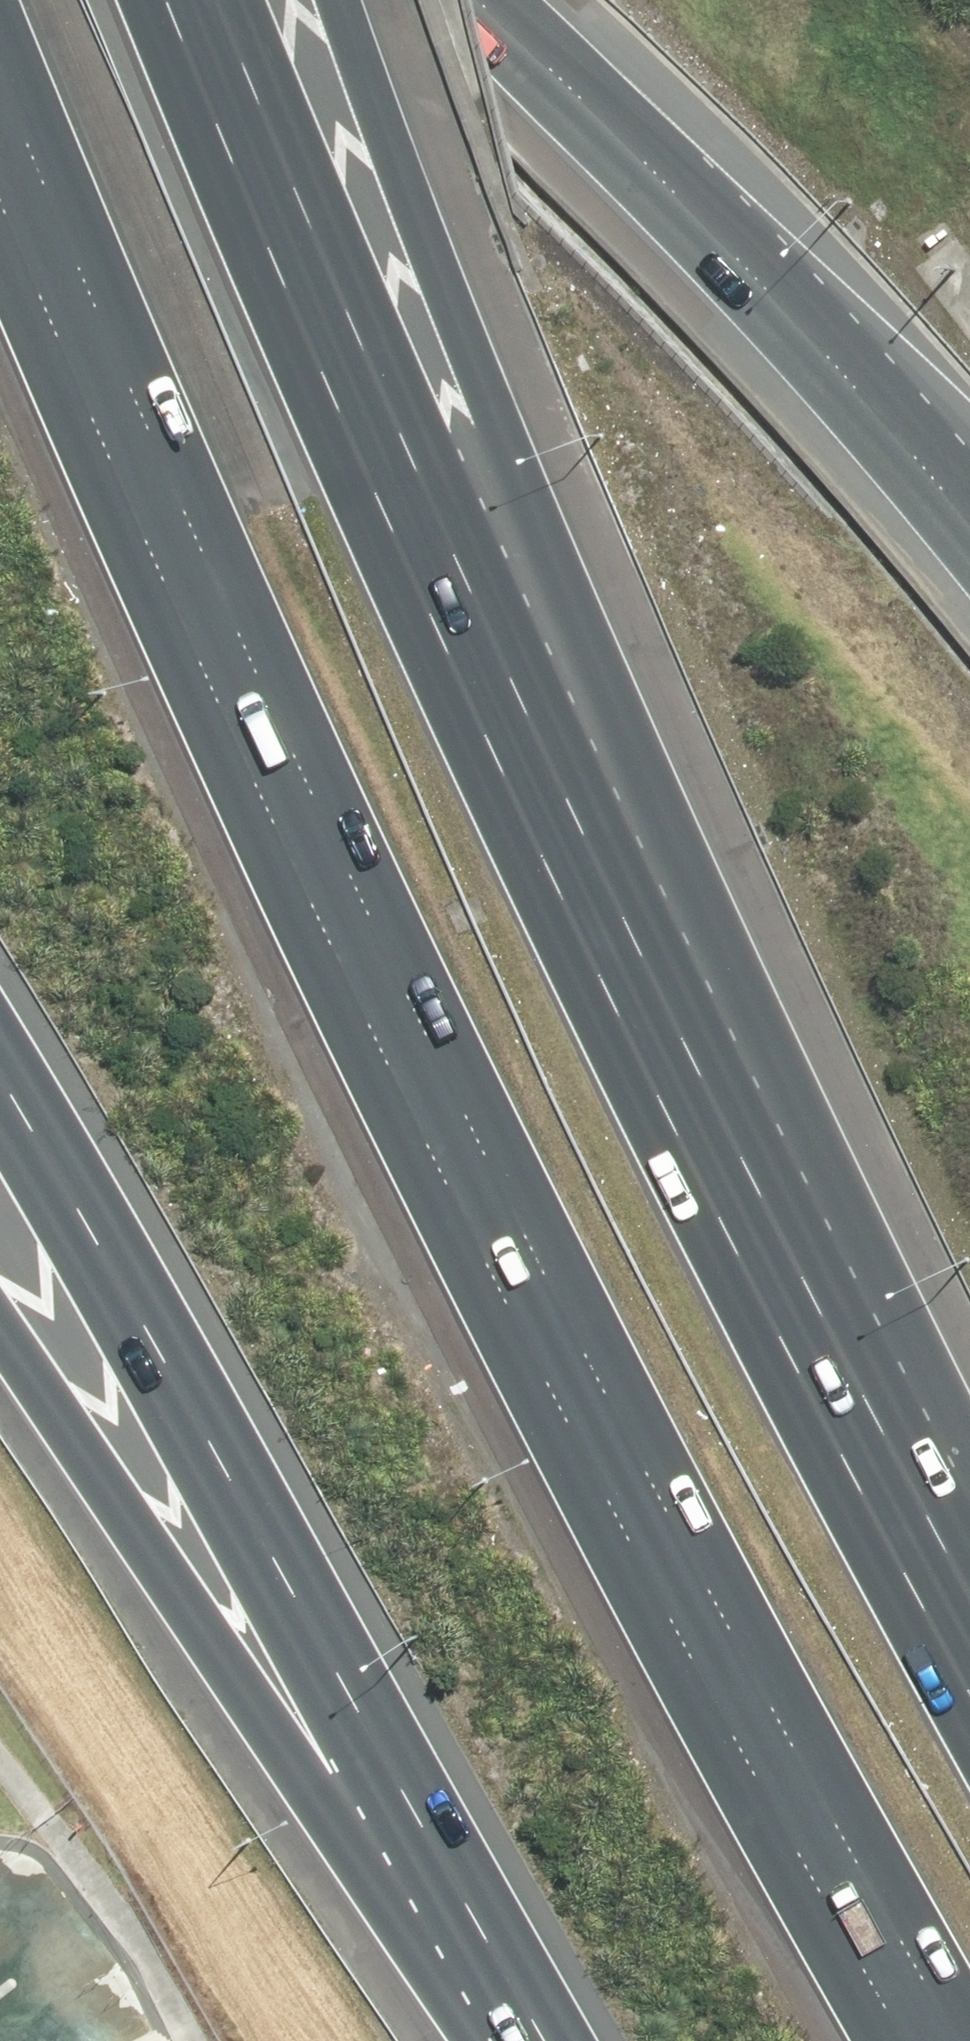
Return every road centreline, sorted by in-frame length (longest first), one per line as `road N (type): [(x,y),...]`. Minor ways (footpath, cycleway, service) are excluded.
road 1 (motorway): [(959,2040),(655,1491),(365,910),(64,240),(0,76)]
road 2 (motorway): [(172,0),(280,272),(696,1180)]
road 3 (motorway): [(338,0),(496,420),(696,1180)]
road 4 (motorway): [(548,2040),(158,1331),(0,1068)]
road 5 (motorway): [(491,2040),(0,1350)]
road 6 (motorway): [(482,0),(785,311),(969,517)]
road 7 (motorway): [(696,1180),(969,1685)]

